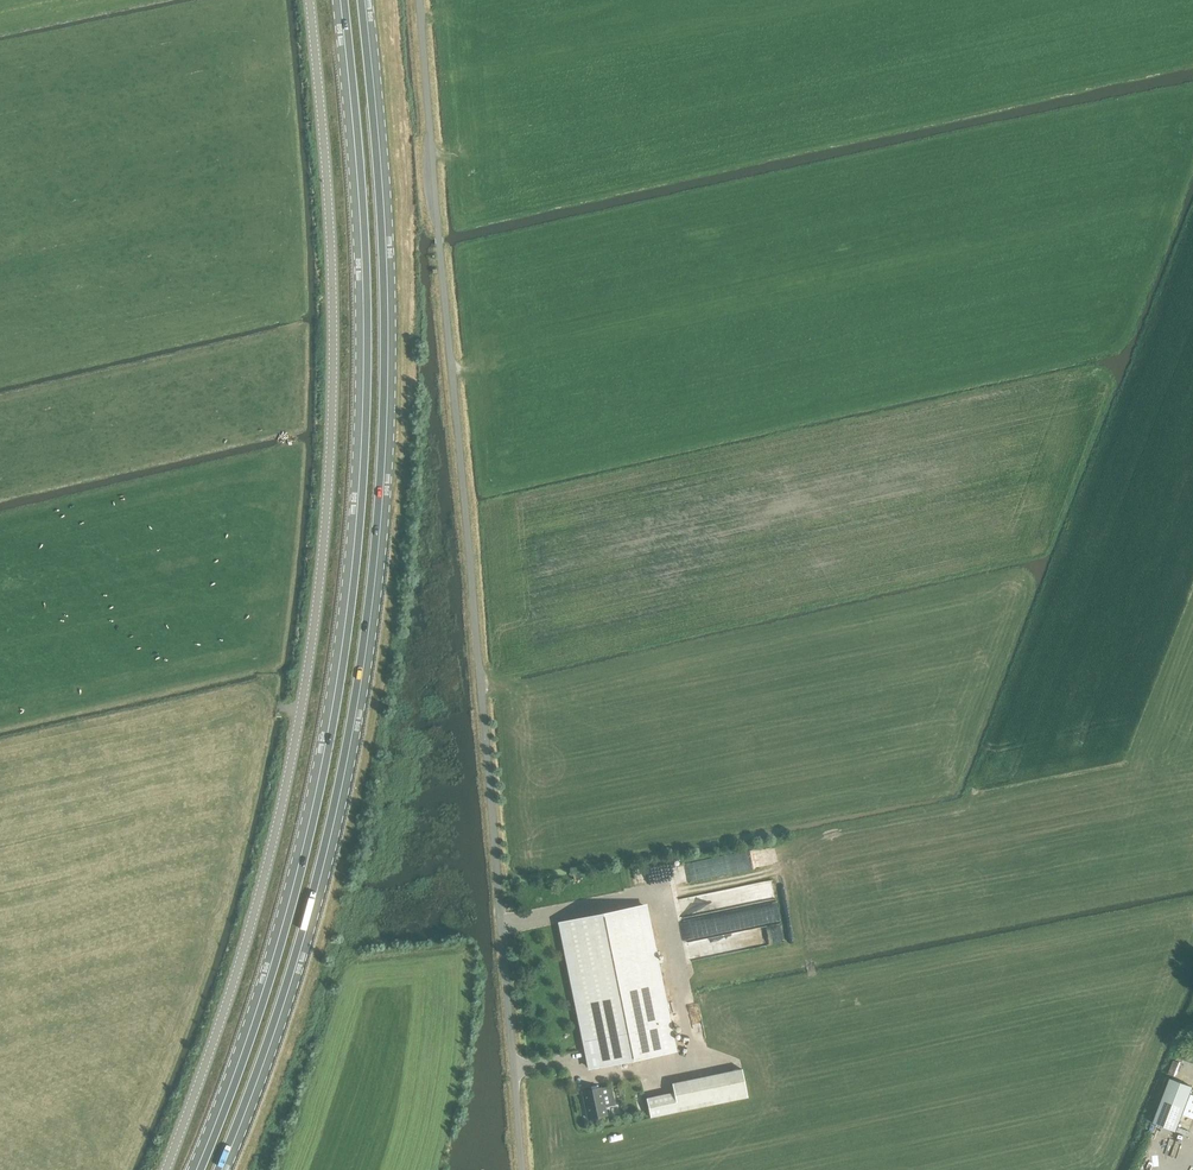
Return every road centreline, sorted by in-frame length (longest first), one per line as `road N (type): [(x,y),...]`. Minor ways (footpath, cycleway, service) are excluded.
road 1 (primary): [(338,0),(362,305),(351,571),(305,834),(251,1029),(195,1169)]
road 2 (primary): [(221,1169),(306,933),(340,791),(377,565),(387,333),(363,0)]
road 3 (unclassified): [(165,1169),(253,916),(301,710),(320,571),(331,331),(308,0)]
road 4 (unclassified): [(521,1169),(418,0)]

